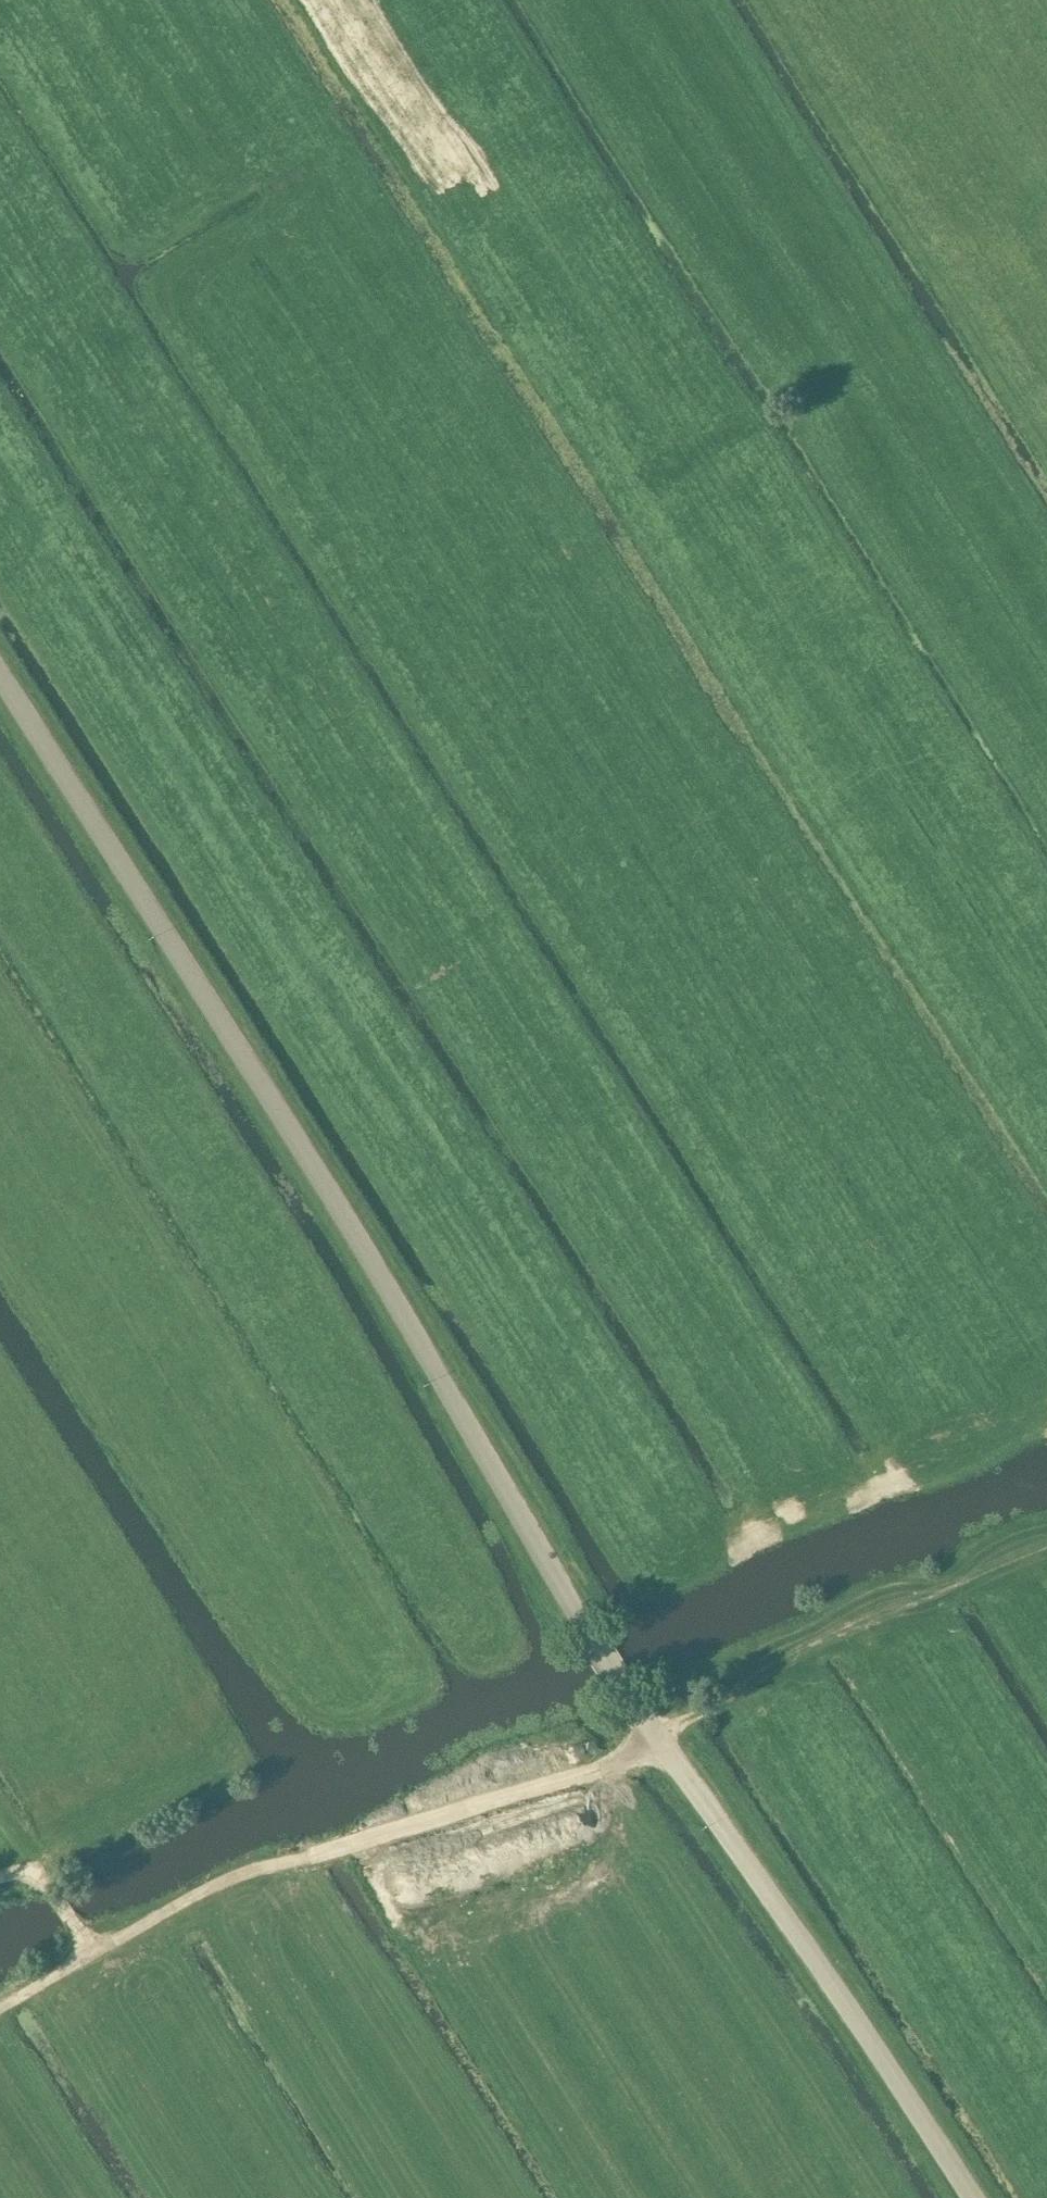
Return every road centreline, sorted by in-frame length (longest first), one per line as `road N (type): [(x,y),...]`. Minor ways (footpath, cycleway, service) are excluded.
road 1 (unclassified): [(969,2197),(853,2016),(625,1692),(308,1164),(0,679)]
road 2 (track): [(0,2007),(256,1870),(601,1773),(659,1741)]
road 3 (track): [(93,1954),(45,1880),(0,1879)]

